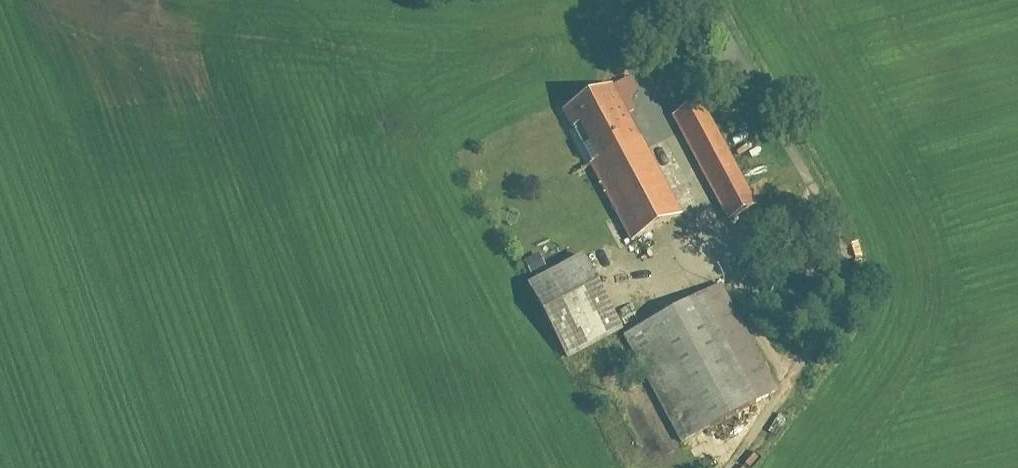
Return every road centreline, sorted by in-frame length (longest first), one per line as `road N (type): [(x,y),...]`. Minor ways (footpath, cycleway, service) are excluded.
road 1 (track): [(740,467),(799,377),(708,218),(606,0)]

